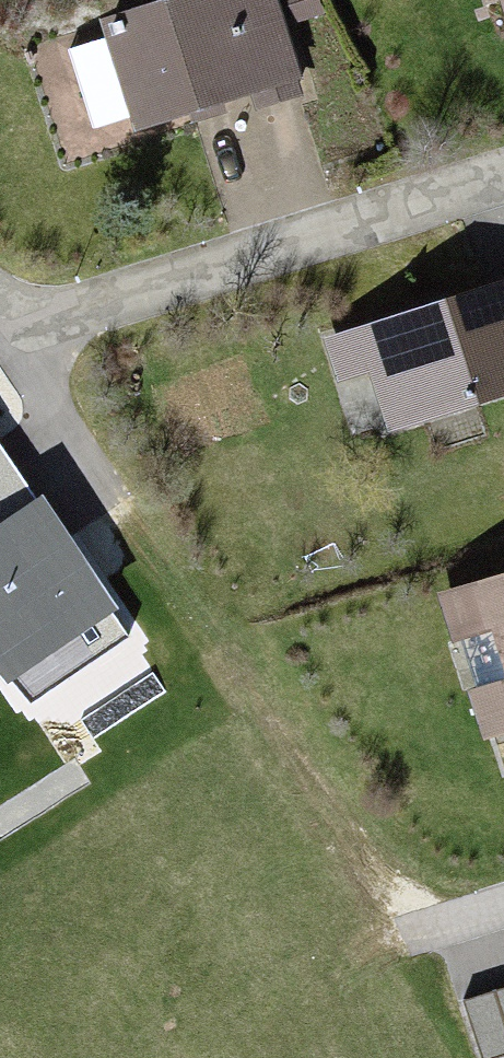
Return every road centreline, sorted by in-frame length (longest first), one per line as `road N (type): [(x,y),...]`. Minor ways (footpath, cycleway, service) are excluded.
road 1 (track): [(14,340),(178,602),(436,941)]
road 2 (residential): [(0,318),(14,340),(503,181)]
road 3 (residential): [(436,941),(284,1010),(211,1057)]

